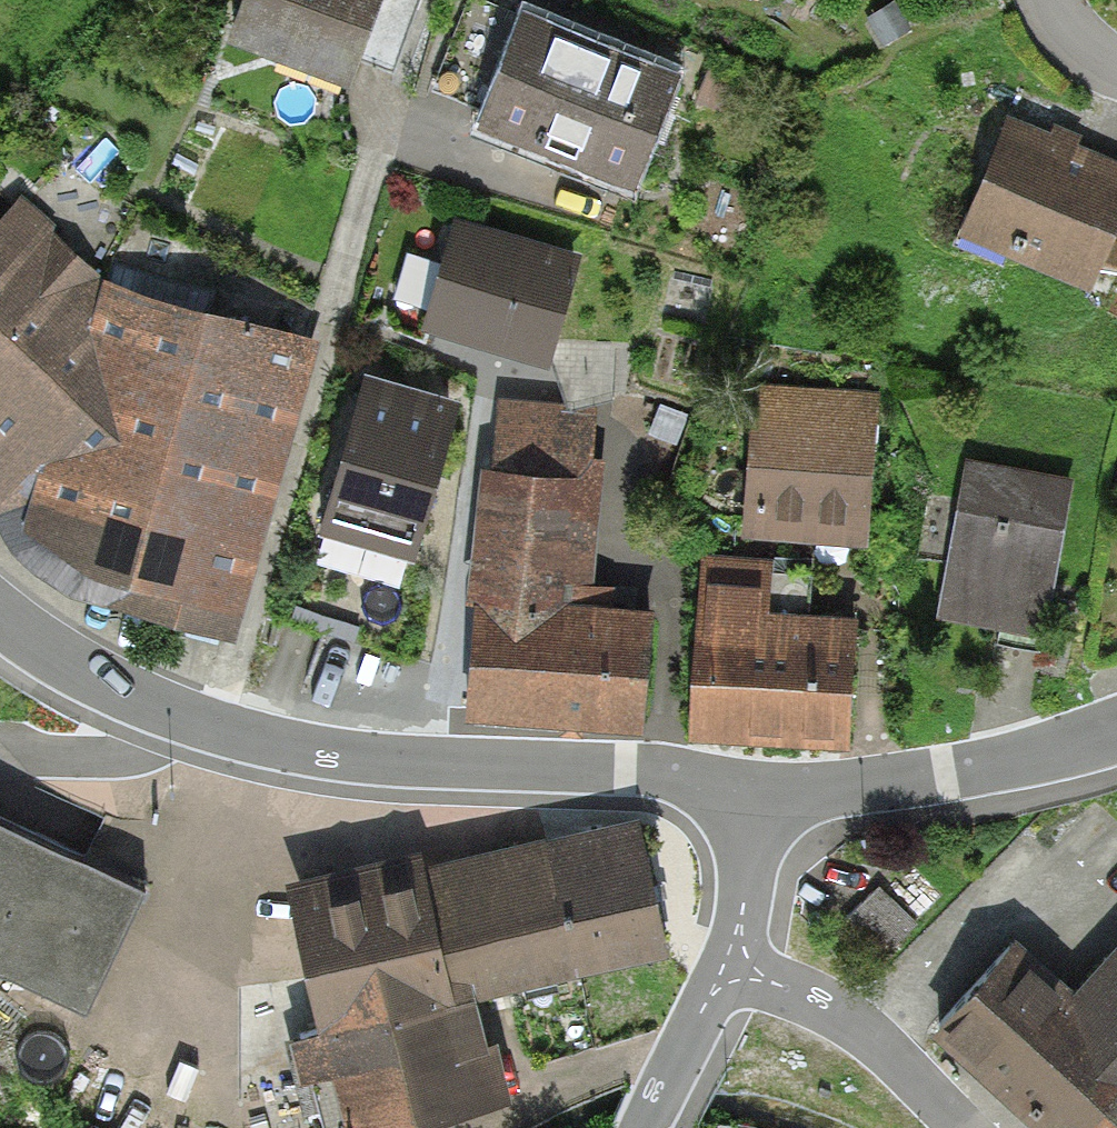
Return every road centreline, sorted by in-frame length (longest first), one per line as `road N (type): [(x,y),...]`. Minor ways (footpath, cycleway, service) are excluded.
road 1 (tertiary): [(164,718),(368,766),(767,780)]
road 2 (tertiary): [(767,780),(881,783),(956,775),(1116,731)]
road 3 (residential): [(950,1127),(740,937)]
road 4 (unclassified): [(644,1127),(740,937)]
road 5 (tertiary): [(0,613),(164,718)]
road 6 (residential): [(164,718),(136,756),(0,758)]
road 7 (unclassified): [(740,937),(767,780)]

